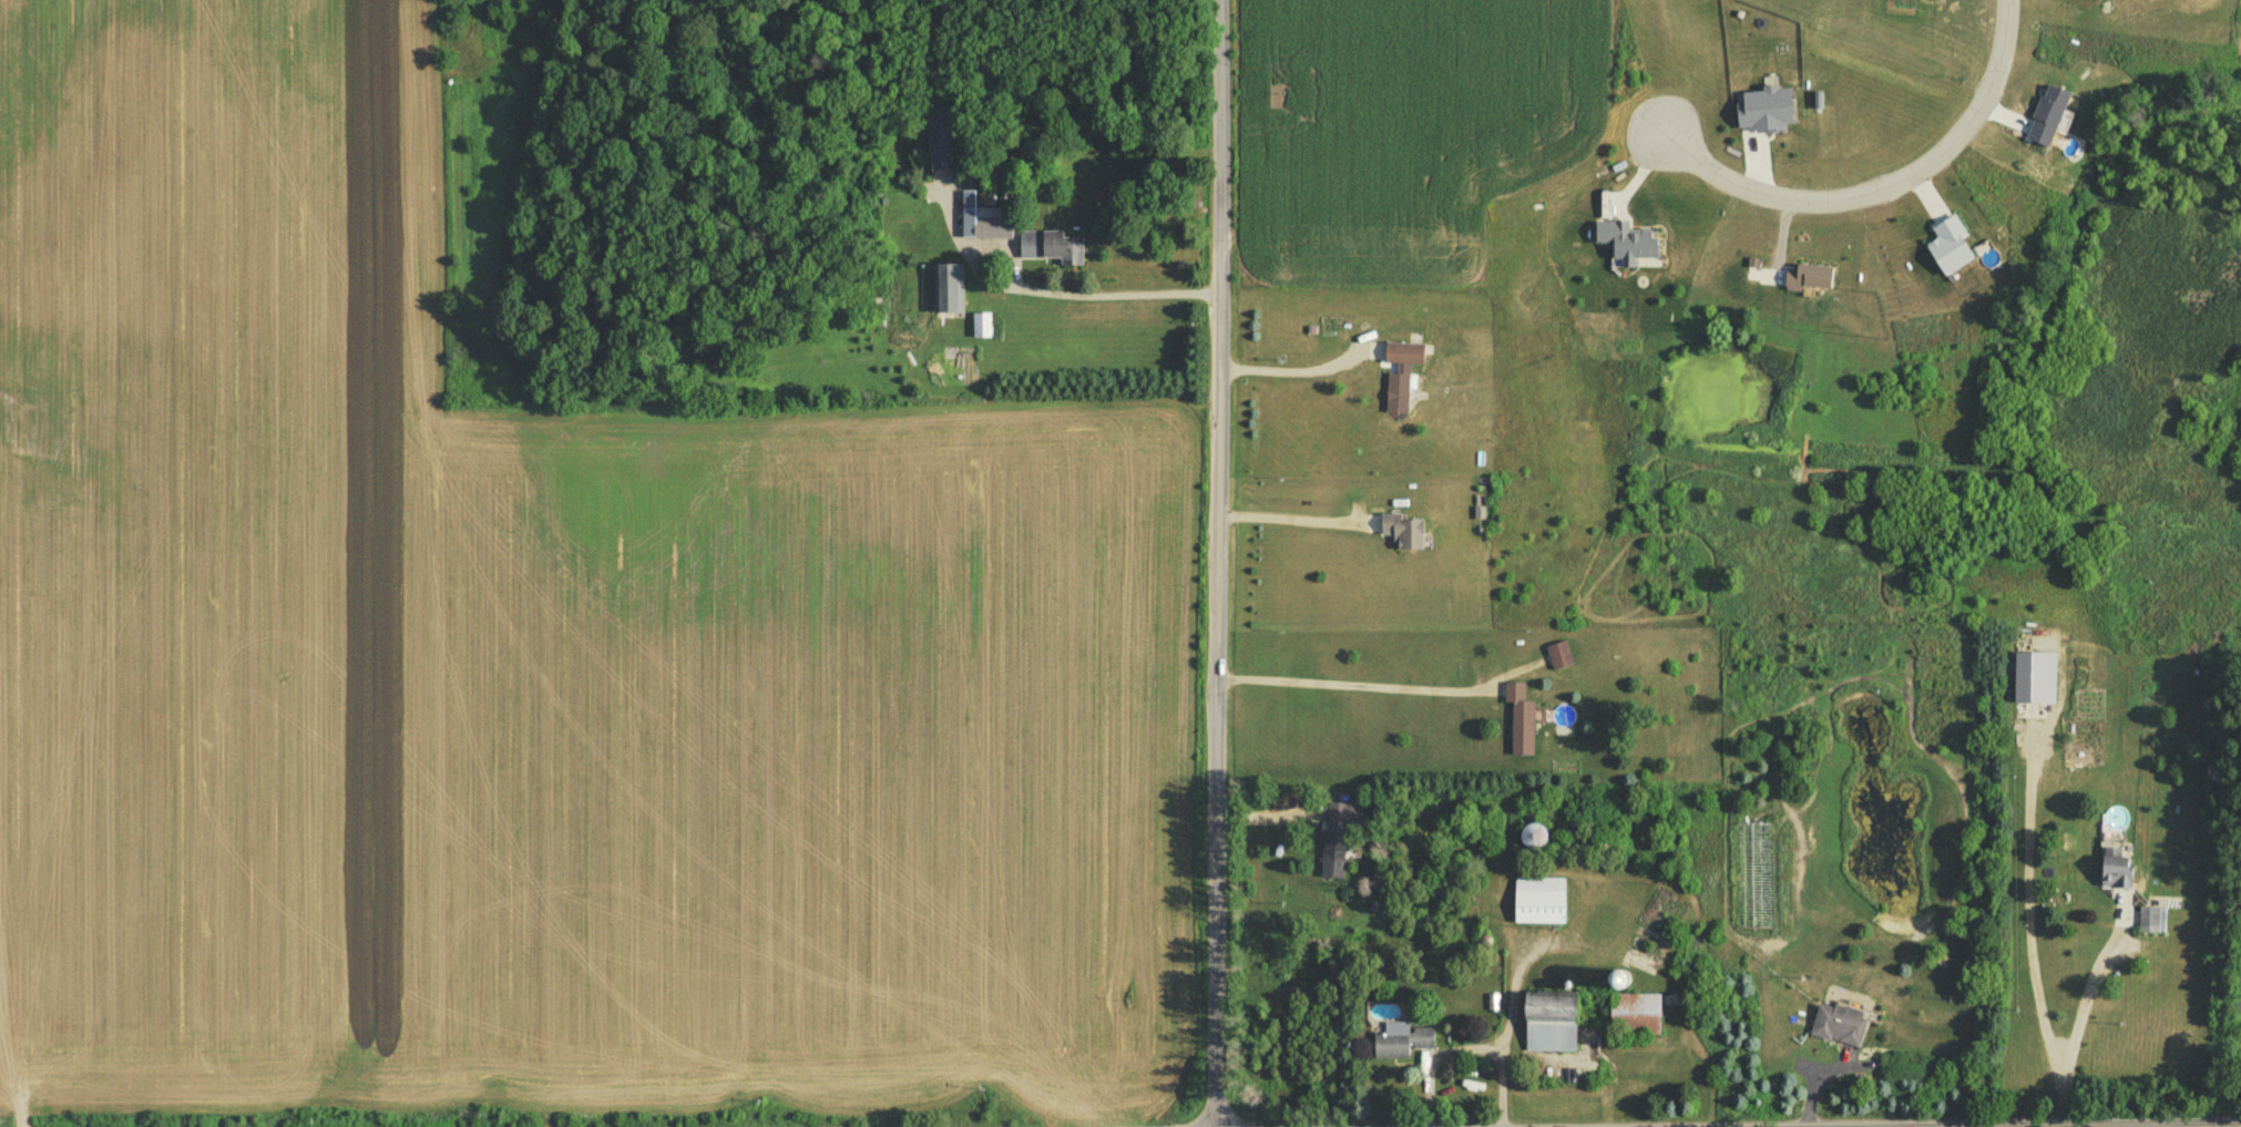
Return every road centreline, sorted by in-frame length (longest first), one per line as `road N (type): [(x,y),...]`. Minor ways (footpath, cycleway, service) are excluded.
road 1 (residential): [(1212,1126),(1215,0)]
road 2 (residential): [(2008,0),(2008,40),(1992,93),(1961,144),(1858,202),(1793,205),(1737,192),(1670,137)]
road 3 (tertiary): [(2060,1126),(2240,1124)]

